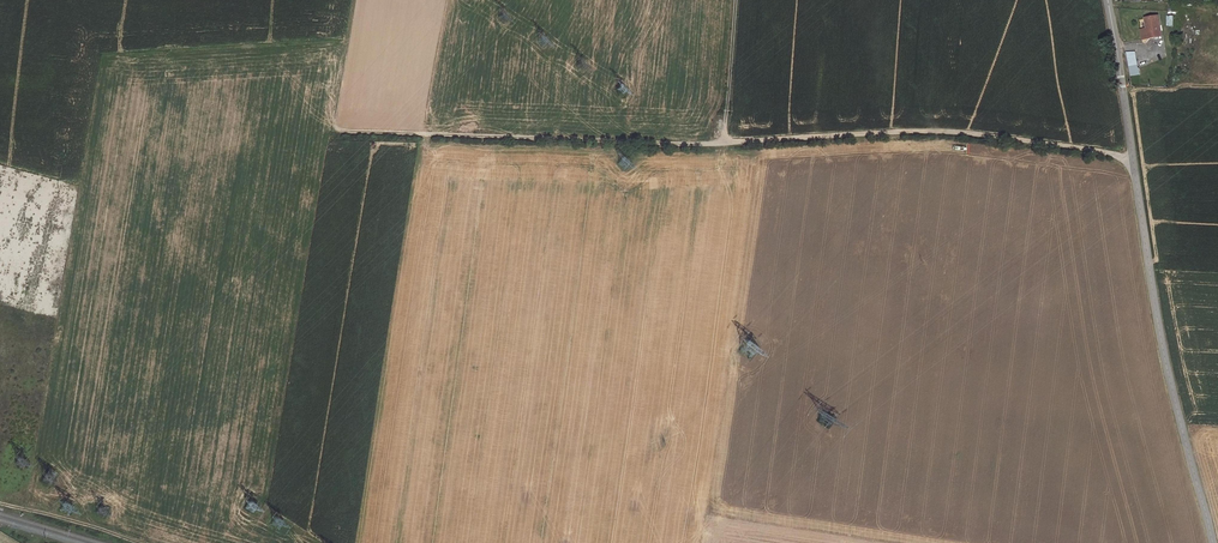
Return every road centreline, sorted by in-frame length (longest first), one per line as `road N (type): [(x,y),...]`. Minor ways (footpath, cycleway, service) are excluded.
road 1 (track): [(1135,159),(941,127),(702,144),(334,130)]
road 2 (unclassified): [(1214,542),(1174,395),(1108,0)]
road 3 (track): [(0,503),(140,542)]
road 4 (track): [(725,142),(736,0)]

